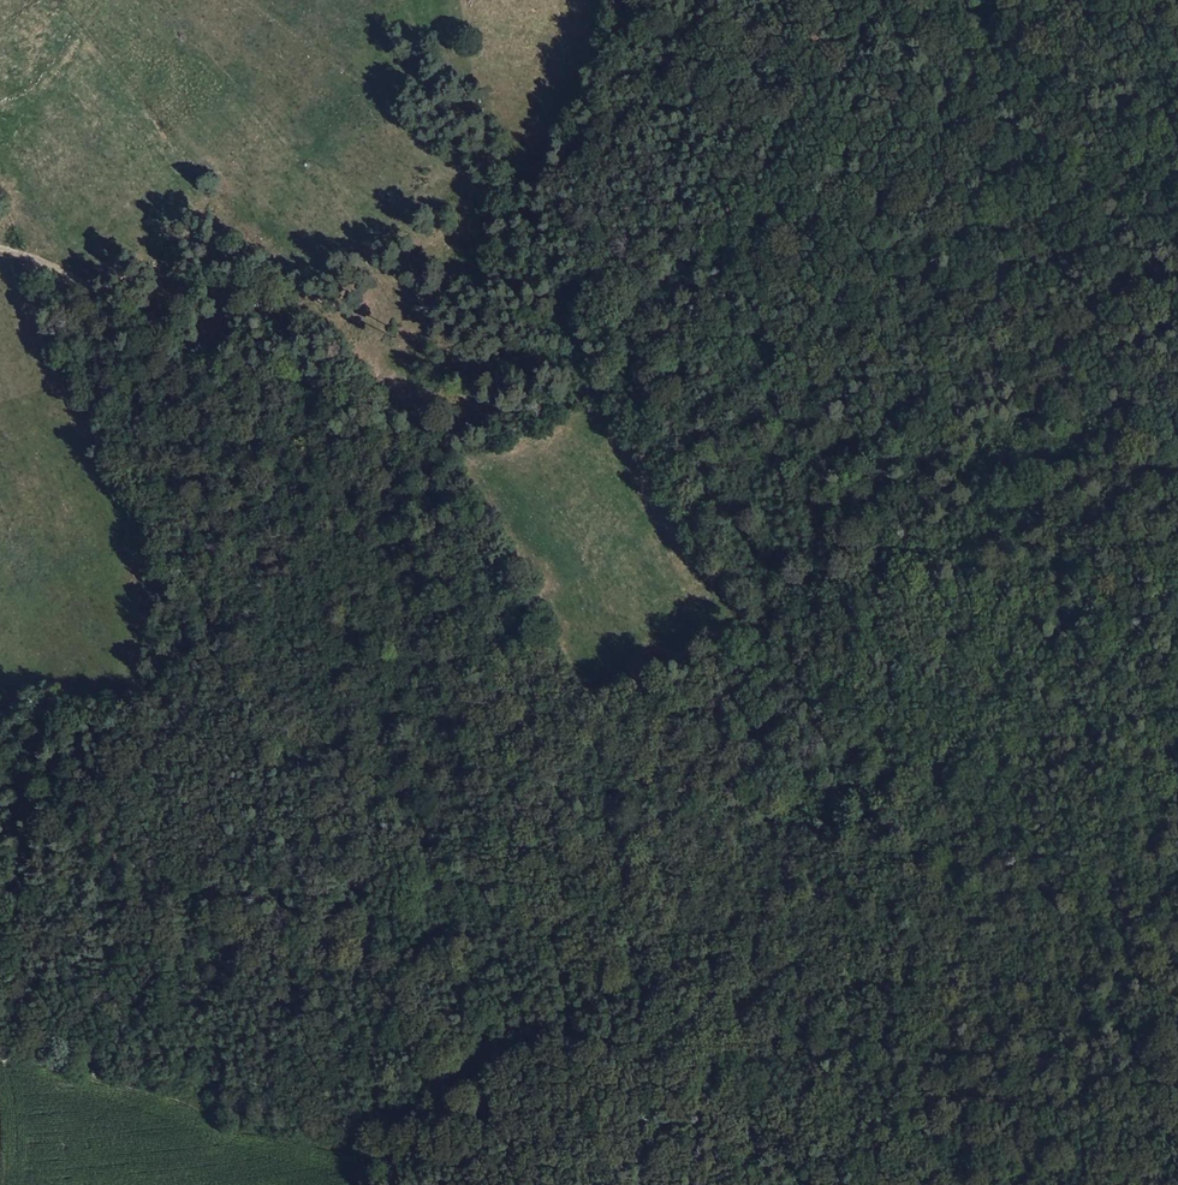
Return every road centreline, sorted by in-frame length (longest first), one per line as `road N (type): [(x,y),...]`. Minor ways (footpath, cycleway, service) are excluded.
road 1 (track): [(0,776),(31,787),(160,879),(409,877),(489,897),(698,1030),(754,1112),(823,1184)]
road 2 (track): [(0,252),(460,445)]
road 3 (track): [(911,1184),(998,1139),(1177,1102)]

